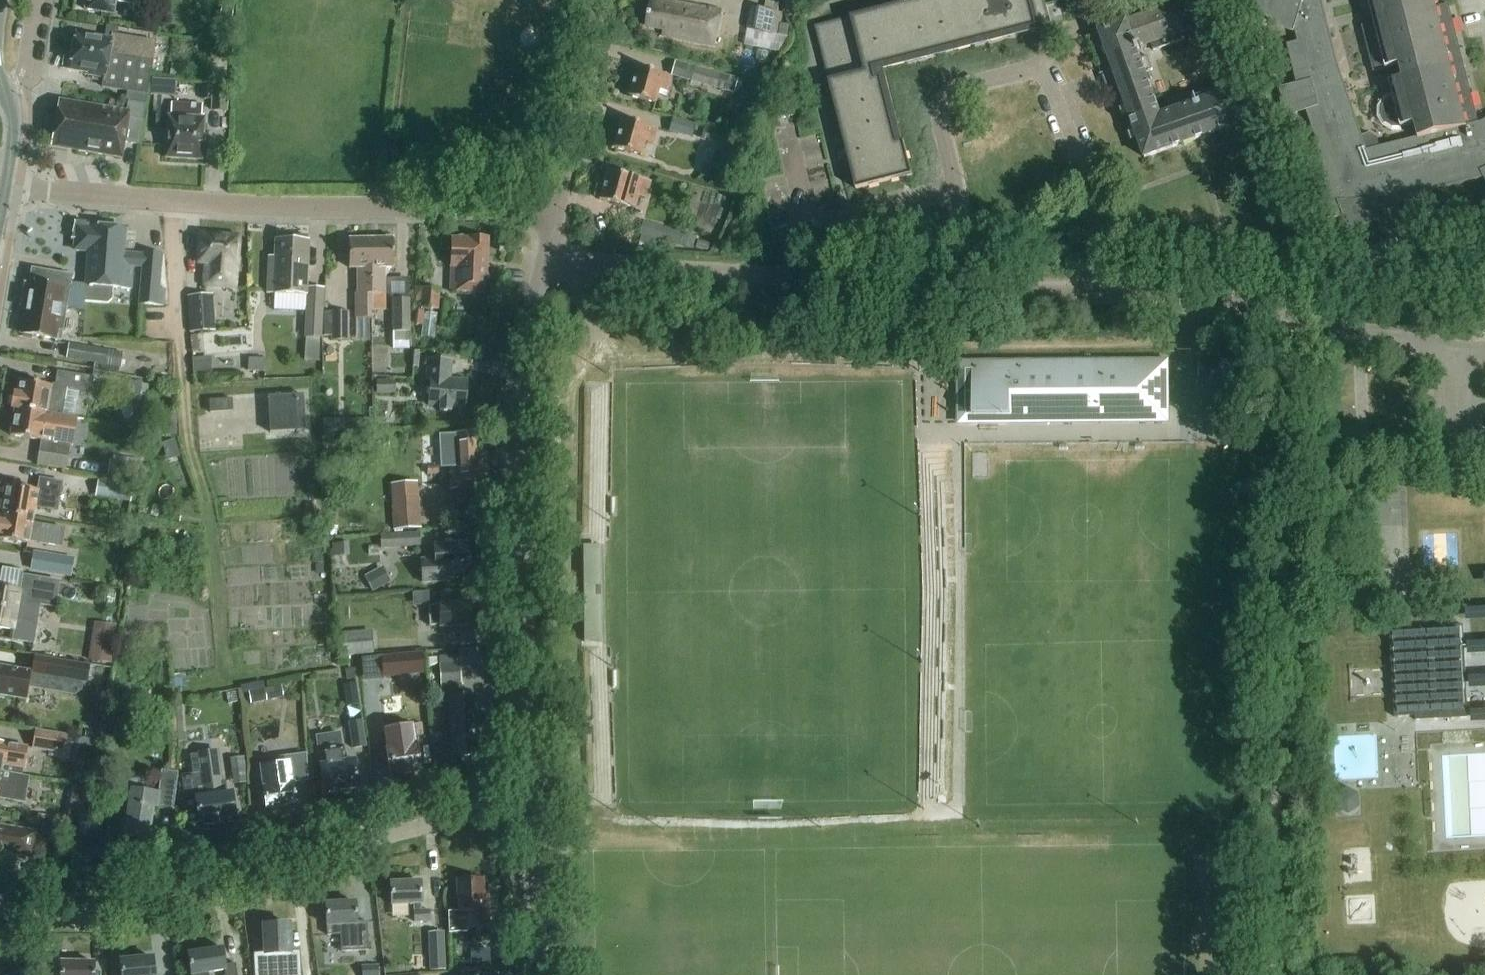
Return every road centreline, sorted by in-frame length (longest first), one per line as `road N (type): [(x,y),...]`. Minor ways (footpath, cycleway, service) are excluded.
road 1 (residential): [(526,798),(123,907),(0,910)]
road 2 (residential): [(557,208),(255,206),(19,189)]
road 3 (residential): [(526,798),(514,415),(543,265)]
road 4 (residential): [(948,285),(956,204),(939,112),(953,90),(1028,71),(1047,78),(1098,201),(1095,293)]
road 5 (residential): [(948,285),(543,265)]
road 6 (residential): [(1353,277),(1251,306),(1095,293)]
road 7 (track): [(191,444),(214,533),(228,677)]
road 8 (residential): [(557,208),(601,0)]
road 9 (residential): [(536,974),(526,798)]
road 10 (residential): [(1095,293),(948,285)]
road 11 (track): [(1353,277),(1484,269)]

